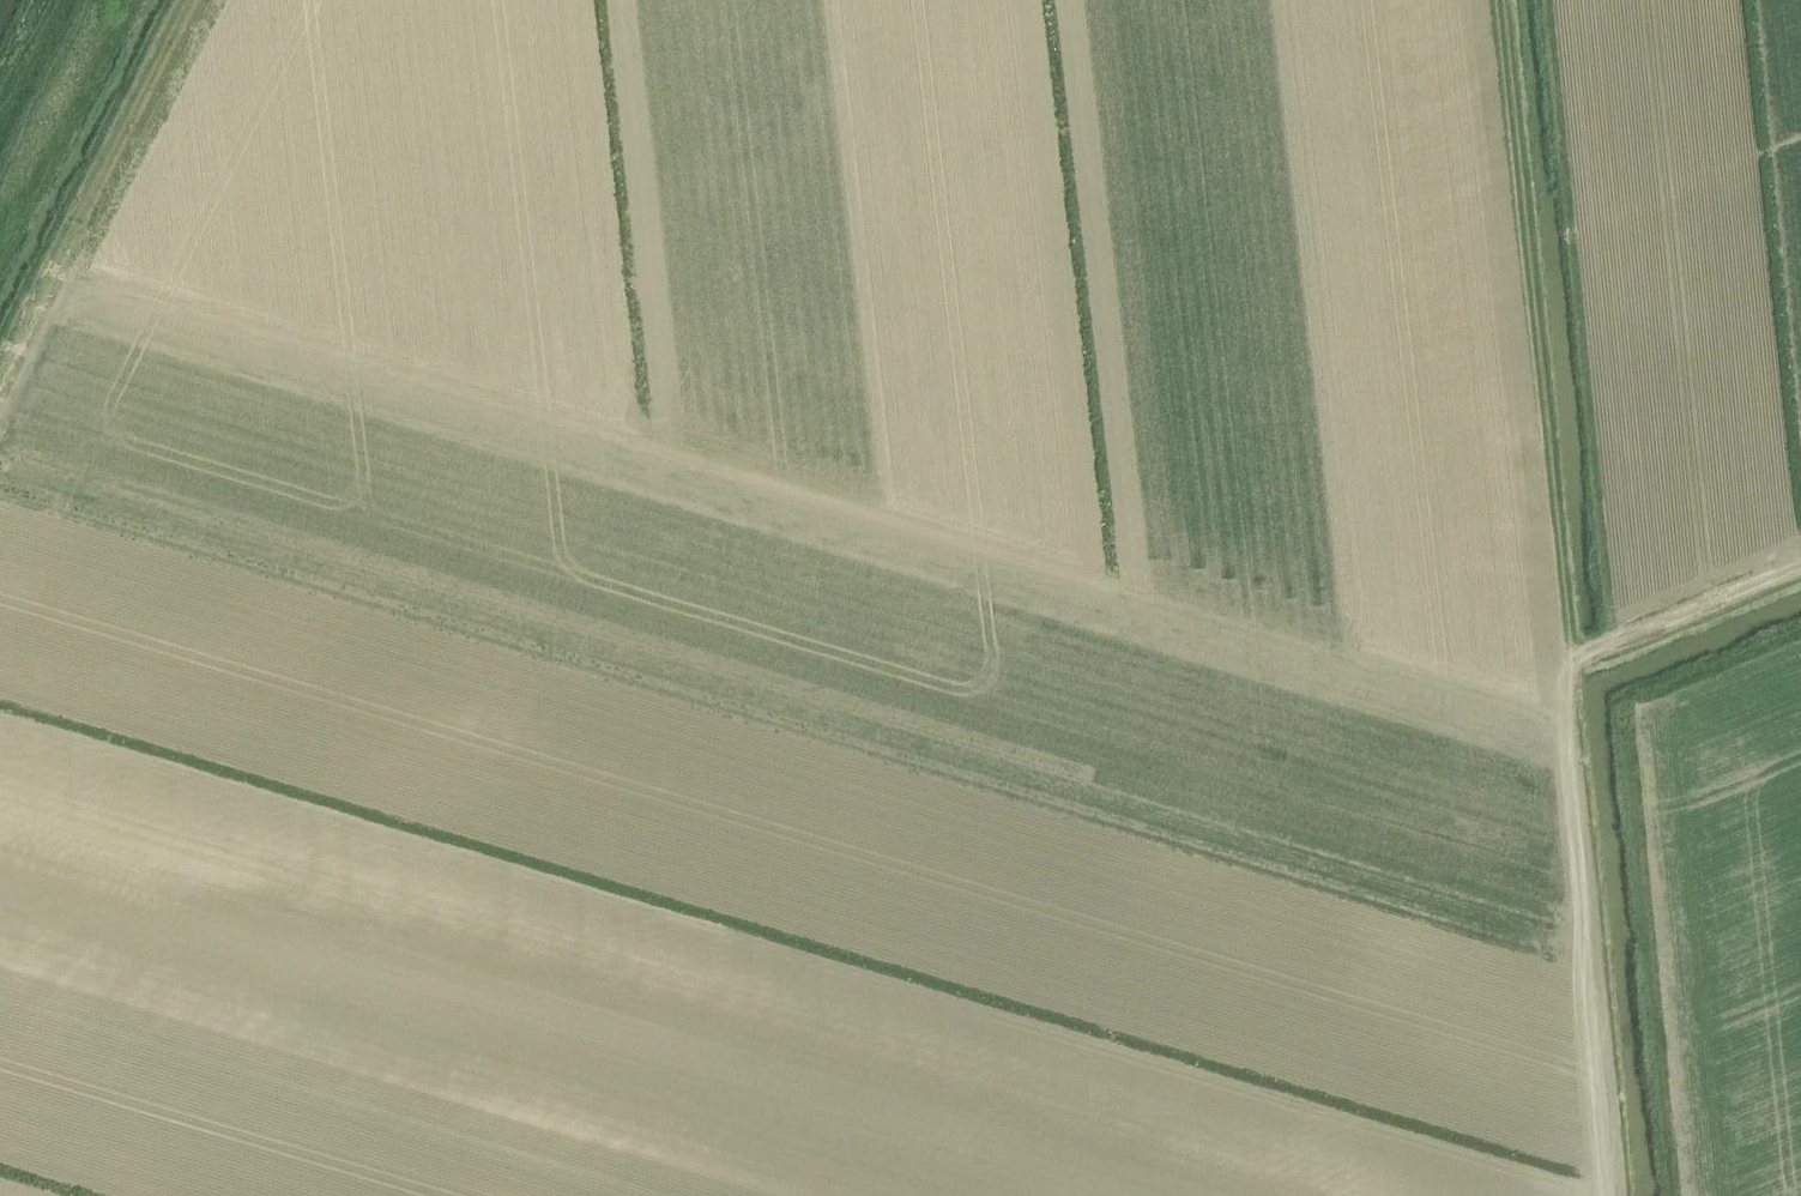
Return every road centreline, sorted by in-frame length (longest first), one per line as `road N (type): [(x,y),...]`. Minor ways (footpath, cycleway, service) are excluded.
road 1 (track): [(1620,1195),(1569,668)]

